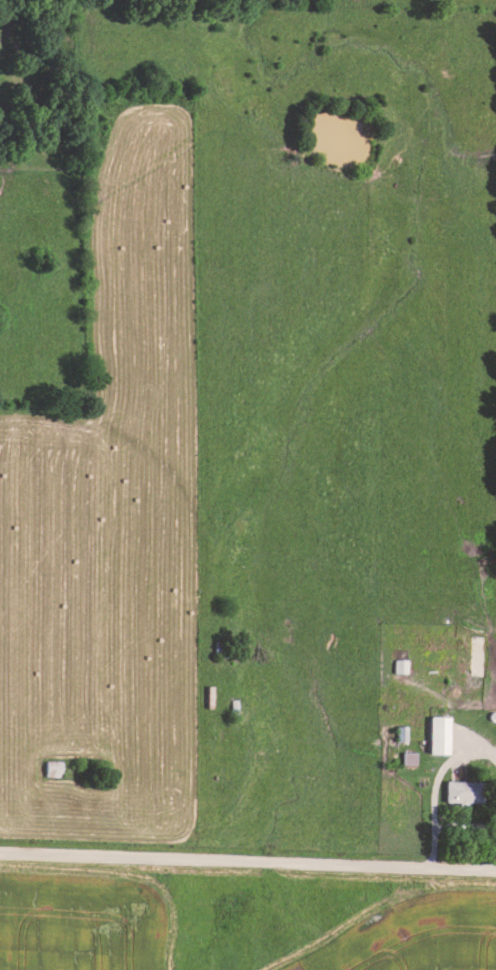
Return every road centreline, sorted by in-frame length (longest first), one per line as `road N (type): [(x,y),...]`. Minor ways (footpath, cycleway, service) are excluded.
road 1 (residential): [(495,874),(0,856)]

